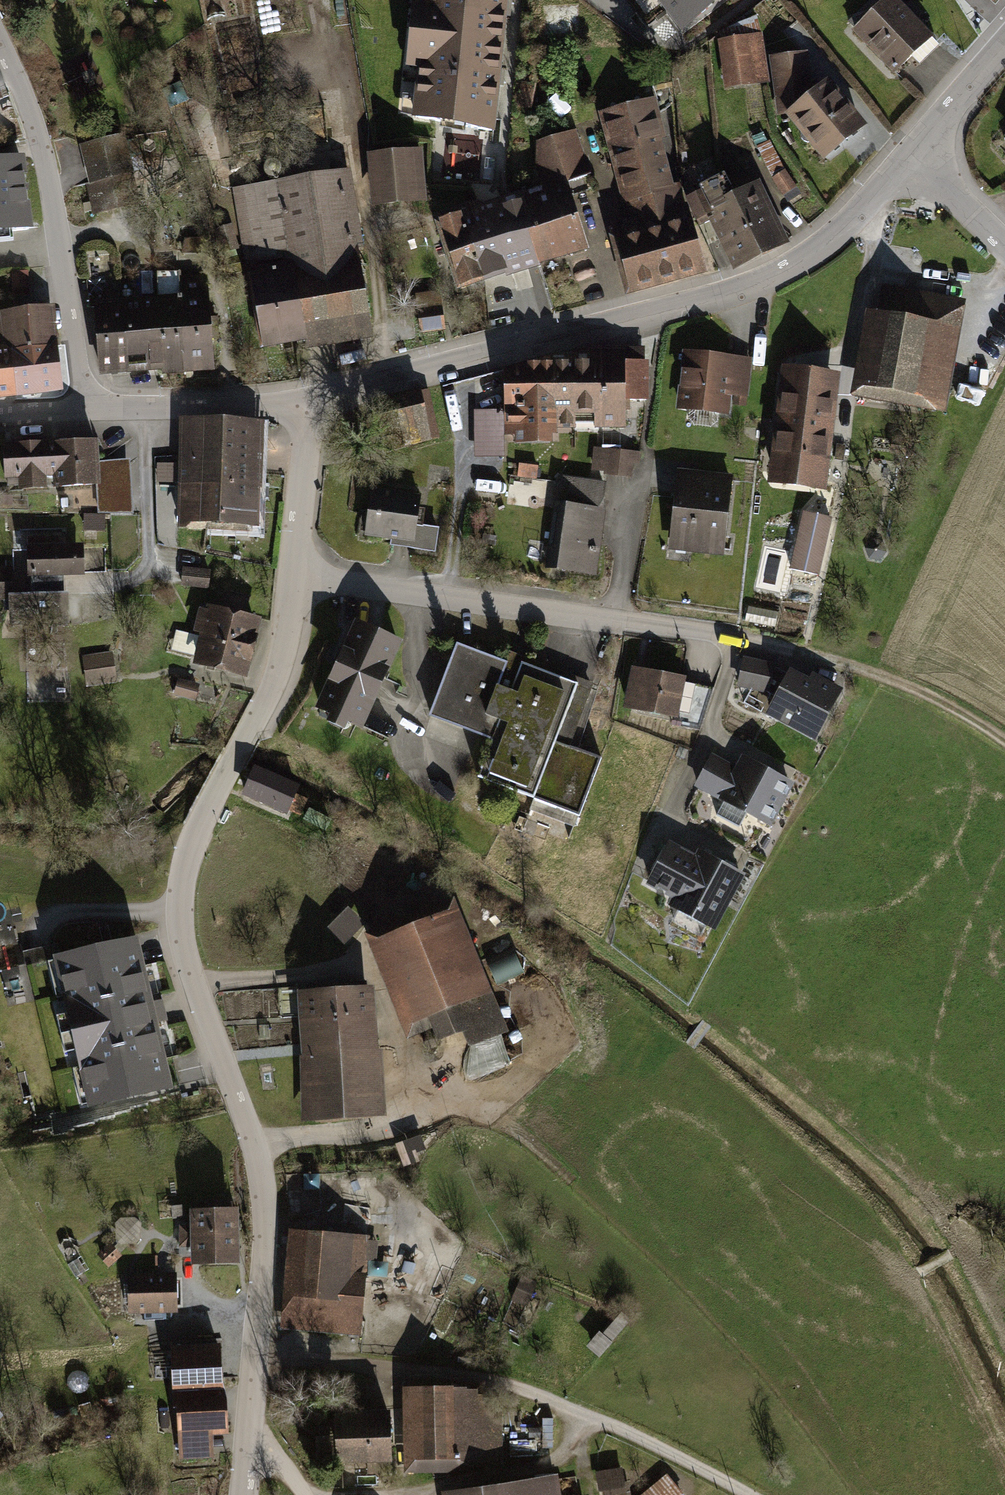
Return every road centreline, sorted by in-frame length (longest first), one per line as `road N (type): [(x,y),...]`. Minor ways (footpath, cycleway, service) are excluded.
road 1 (residential): [(247,1494),(266,1204),(258,1145),(194,984),(181,890),(208,811),(269,711),(287,654),(316,395)]
road 2 (residential): [(316,395),(749,288),(804,257),(918,144)]
road 3 (track): [(257,1360),(472,1374),(529,1389),(746,1494)]
road 4 (residential): [(0,39),(45,153),(90,412)]
road 5 (unclassified): [(90,412),(316,395)]
road 6 (track): [(841,661),(905,683),(1004,739)]
road 7 (residential): [(918,144),(1004,41)]
road 8 (residential): [(918,144),(1004,232)]

